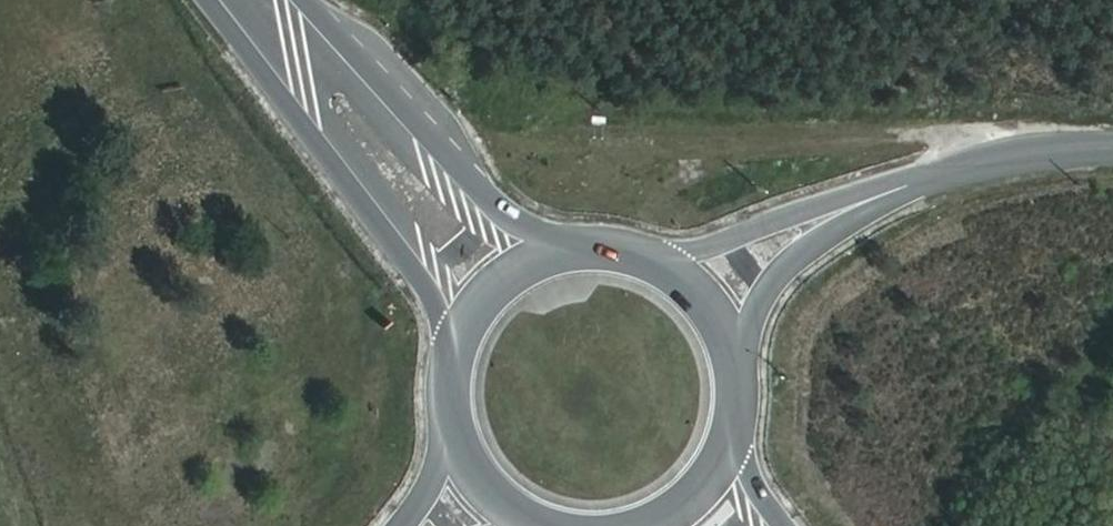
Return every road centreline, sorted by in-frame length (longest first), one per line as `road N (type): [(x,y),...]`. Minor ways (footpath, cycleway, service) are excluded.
road 1 (primary): [(197,0),(422,284),(439,324),(449,388)]
road 2 (primary): [(595,250),(499,209),(308,0)]
road 3 (unclassified): [(1112,149),(1006,159),(837,214)]
road 4 (primary): [(595,250),(551,257),(512,276),(479,306),(458,345),(449,388)]
road 5 (unclassified): [(837,214),(641,258)]
road 6 (unclassified): [(736,367),(767,291),(837,214)]
road 7 (primary): [(449,388),(469,468),(500,505),(536,525)]
road 8 (primary): [(736,367),(718,320),(685,282),(641,258)]
road 9 (primary): [(650,525),(698,495),(736,424)]

